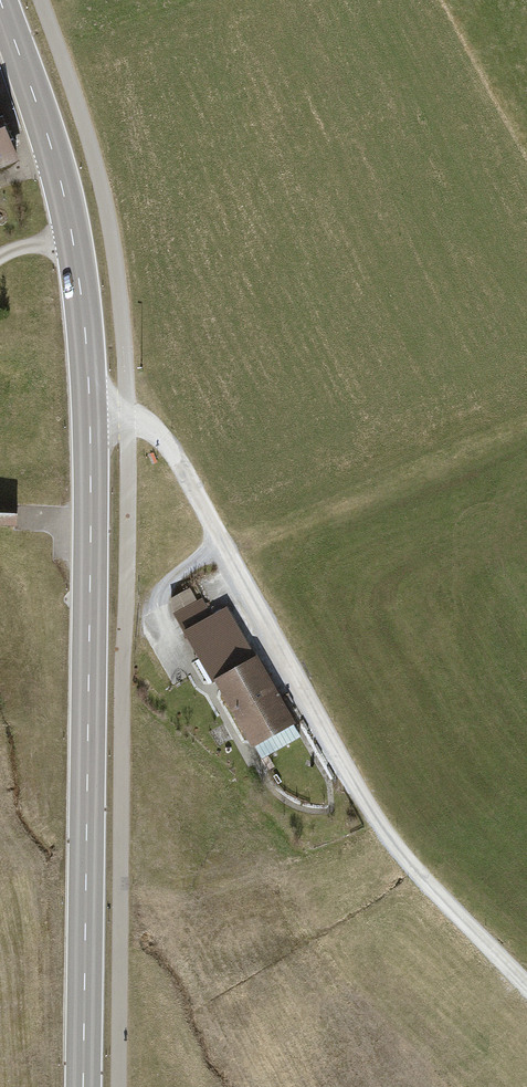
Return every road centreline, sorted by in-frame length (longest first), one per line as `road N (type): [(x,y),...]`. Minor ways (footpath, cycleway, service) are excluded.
road 1 (secondary): [(84,1086),(84,325),(66,202),(0,1)]
road 2 (track): [(90,416),(126,417),(162,441),(391,844),(526,988)]
road 3 (track): [(183,672),(154,611),(158,594),(221,544)]

